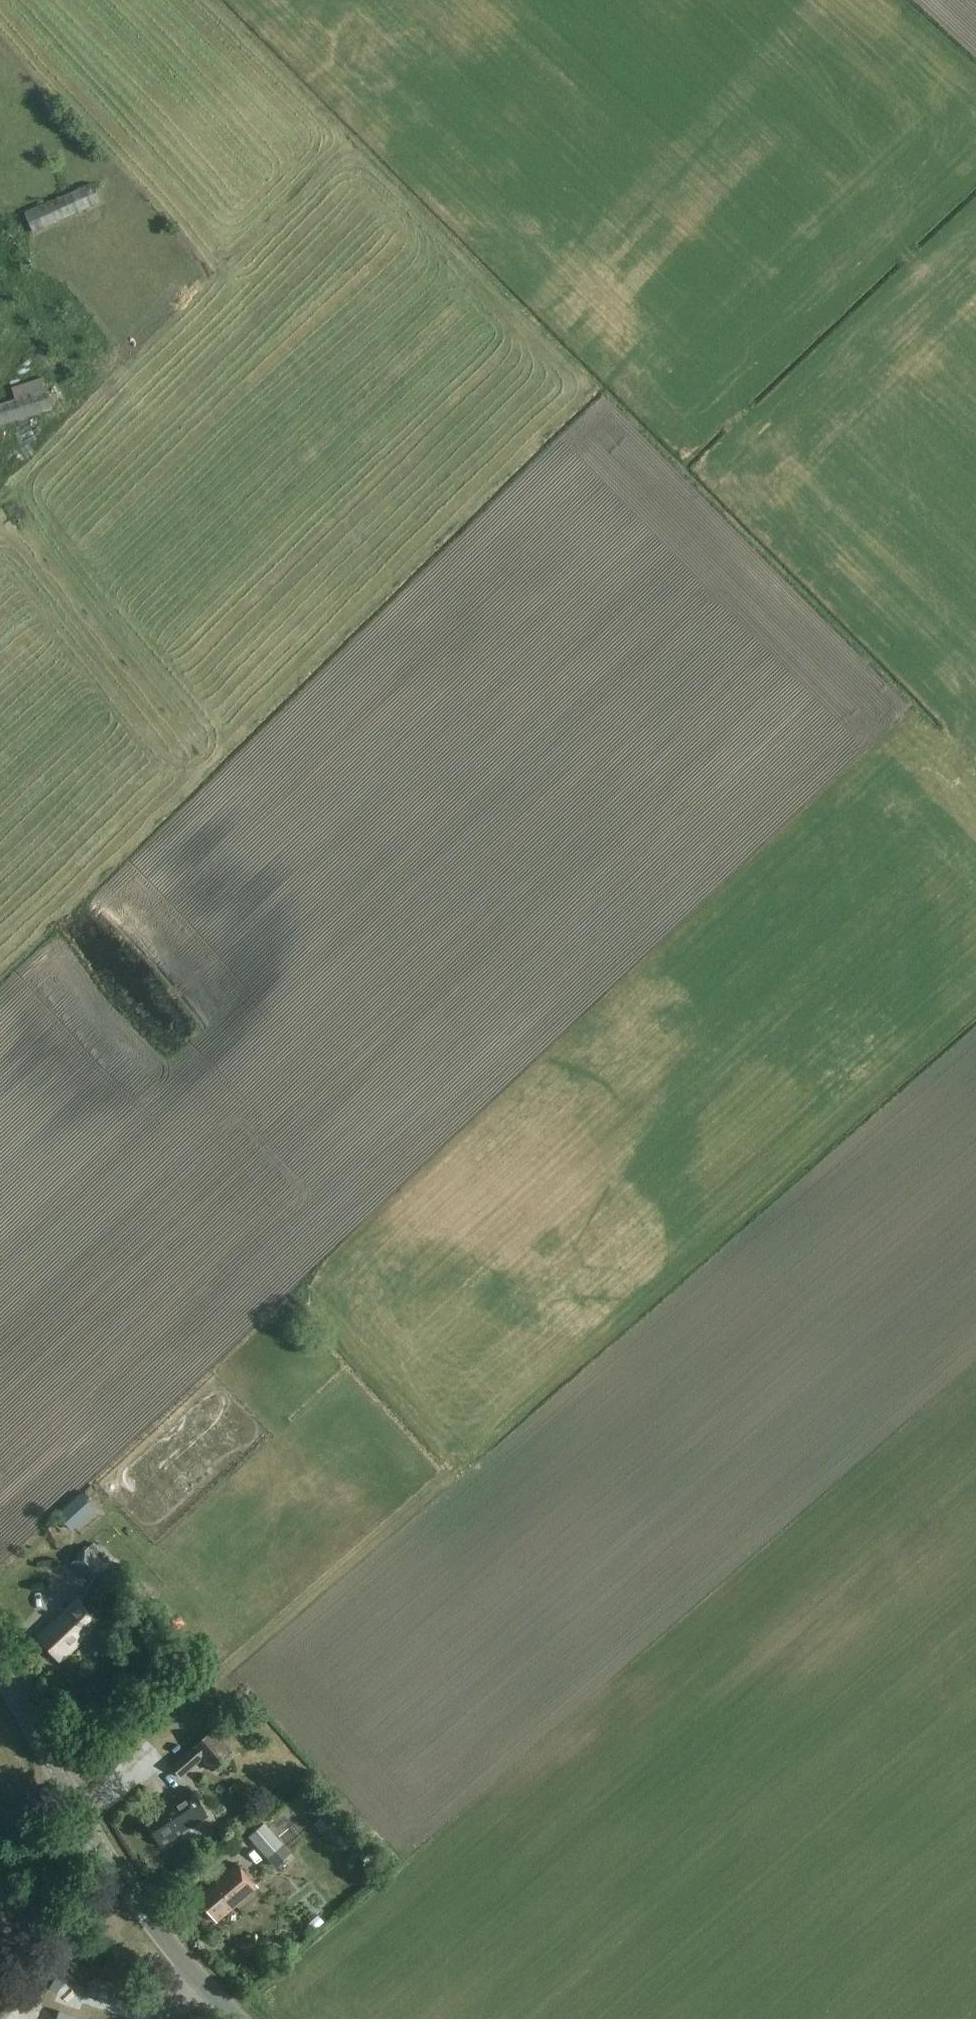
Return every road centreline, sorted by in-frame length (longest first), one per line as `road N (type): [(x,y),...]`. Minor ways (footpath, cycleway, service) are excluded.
road 1 (tertiary): [(235,2018),(126,1891),(0,1666)]

